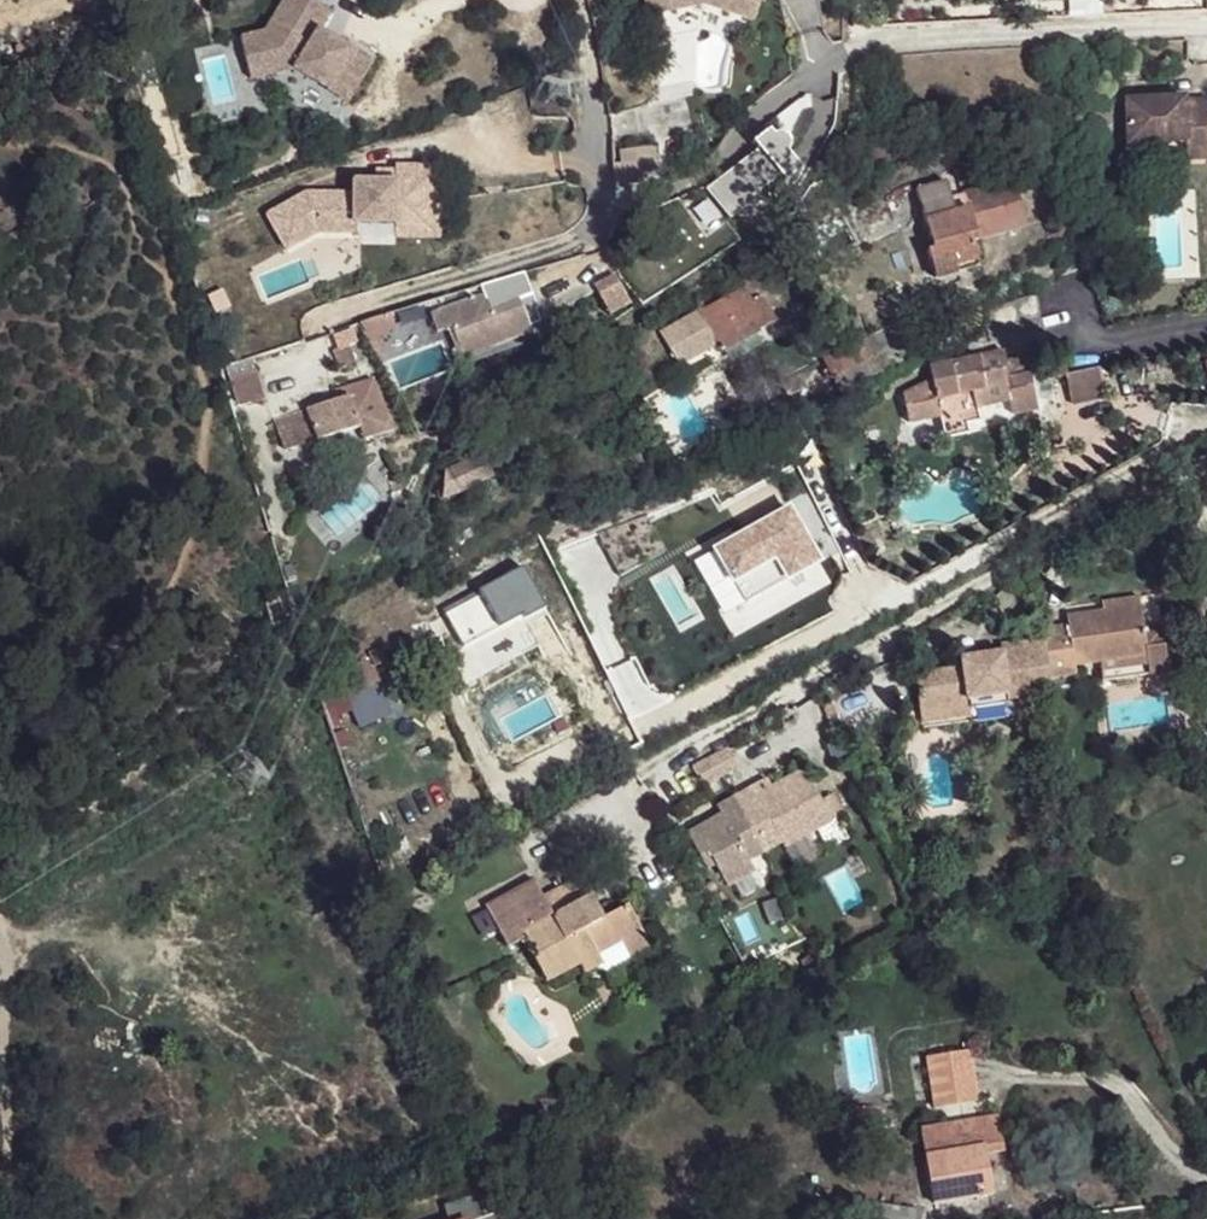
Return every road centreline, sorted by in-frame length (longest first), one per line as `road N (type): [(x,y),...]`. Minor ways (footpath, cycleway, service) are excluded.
road 1 (residential): [(631,739),(1206,424)]
road 2 (residential): [(1206,29),(883,40),(834,60),(714,166),(607,205)]
road 3 (residential): [(323,320),(577,245),(599,227),(607,205)]
road 4 (residential): [(963,597),(1206,457)]
road 5 (track): [(0,939),(9,1072),(5,1218)]
road 6 (residential): [(607,205),(575,11)]

